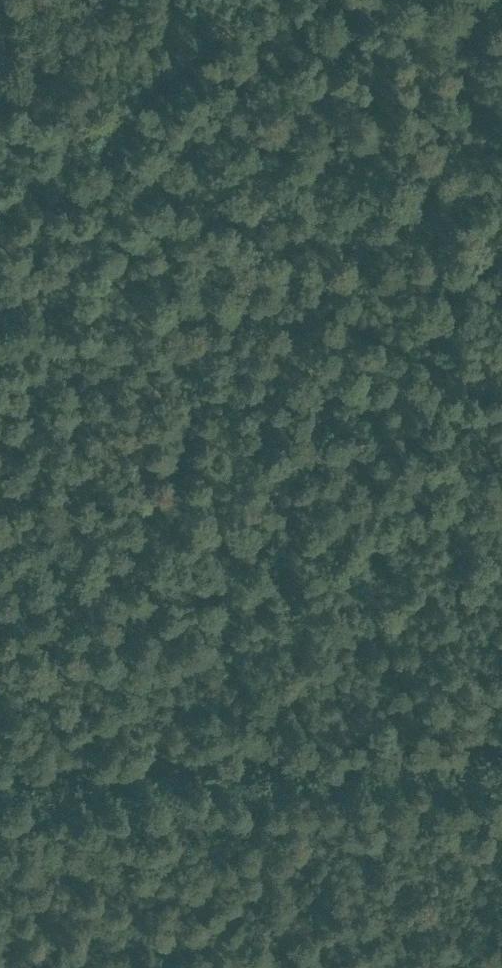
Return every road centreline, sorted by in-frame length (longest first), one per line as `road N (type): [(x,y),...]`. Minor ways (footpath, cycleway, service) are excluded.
road 1 (track): [(0,772),(501,746)]

